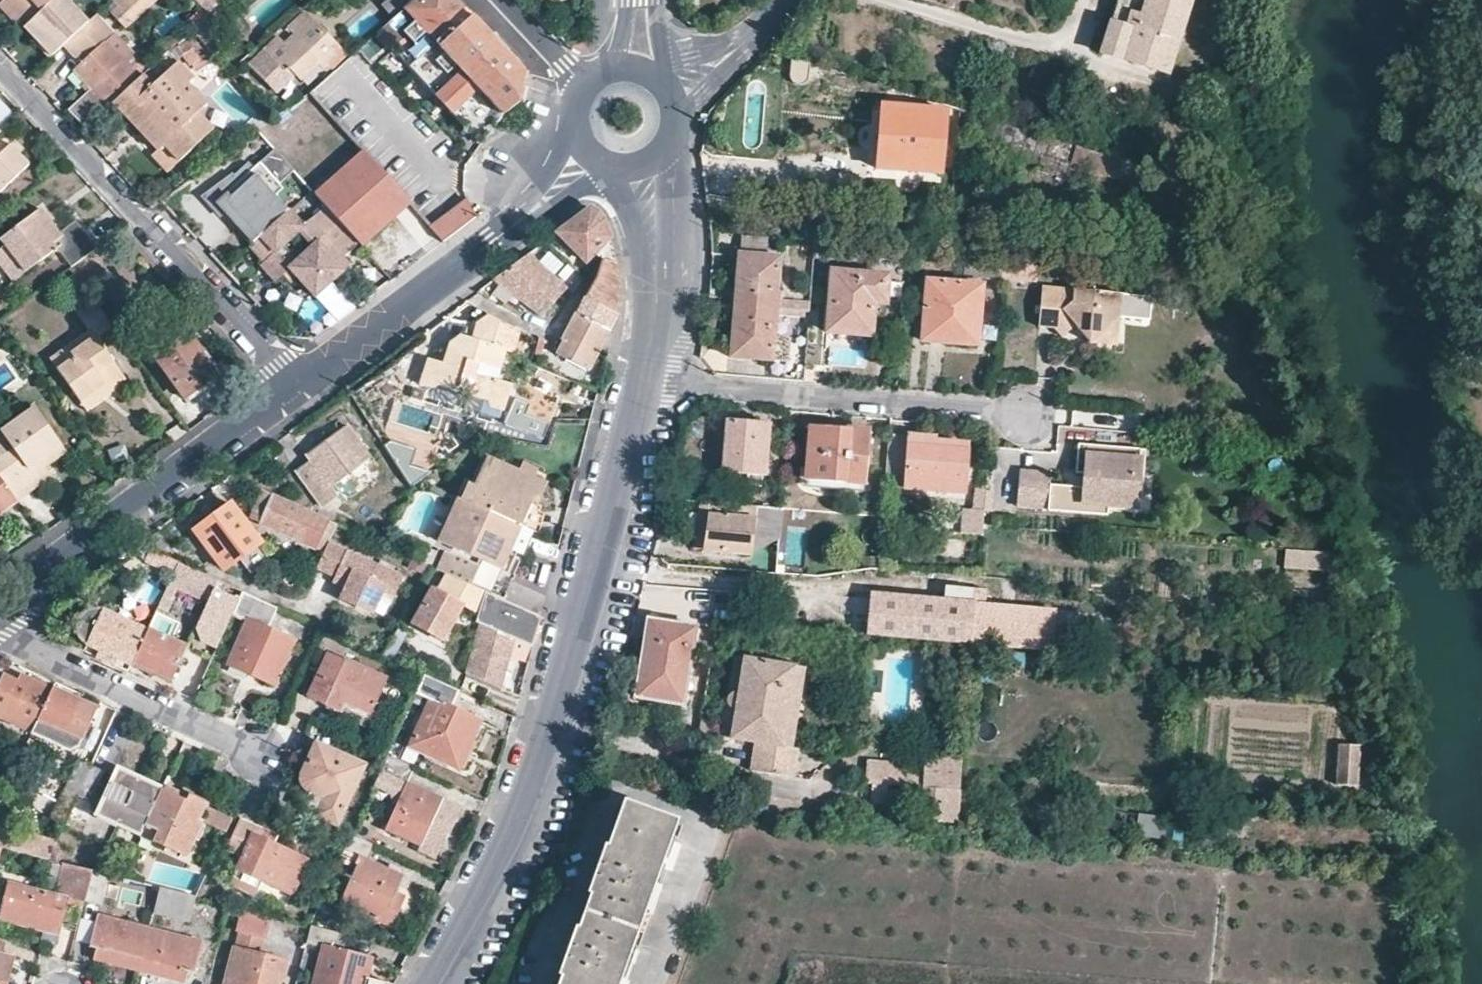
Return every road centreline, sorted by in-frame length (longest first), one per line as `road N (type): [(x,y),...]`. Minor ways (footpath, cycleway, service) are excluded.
road 1 (residential): [(427,983),(520,809),(646,377)]
road 2 (residential): [(297,383),(0,69)]
road 3 (residential): [(1025,417),(646,377)]
road 4 (residential): [(297,383),(0,600)]
road 5 (residential): [(542,204),(297,383)]
road 6 (residential): [(0,632),(259,751)]
road 7 (residential): [(659,302),(664,150)]
road 8 (residential): [(626,168),(659,302)]

